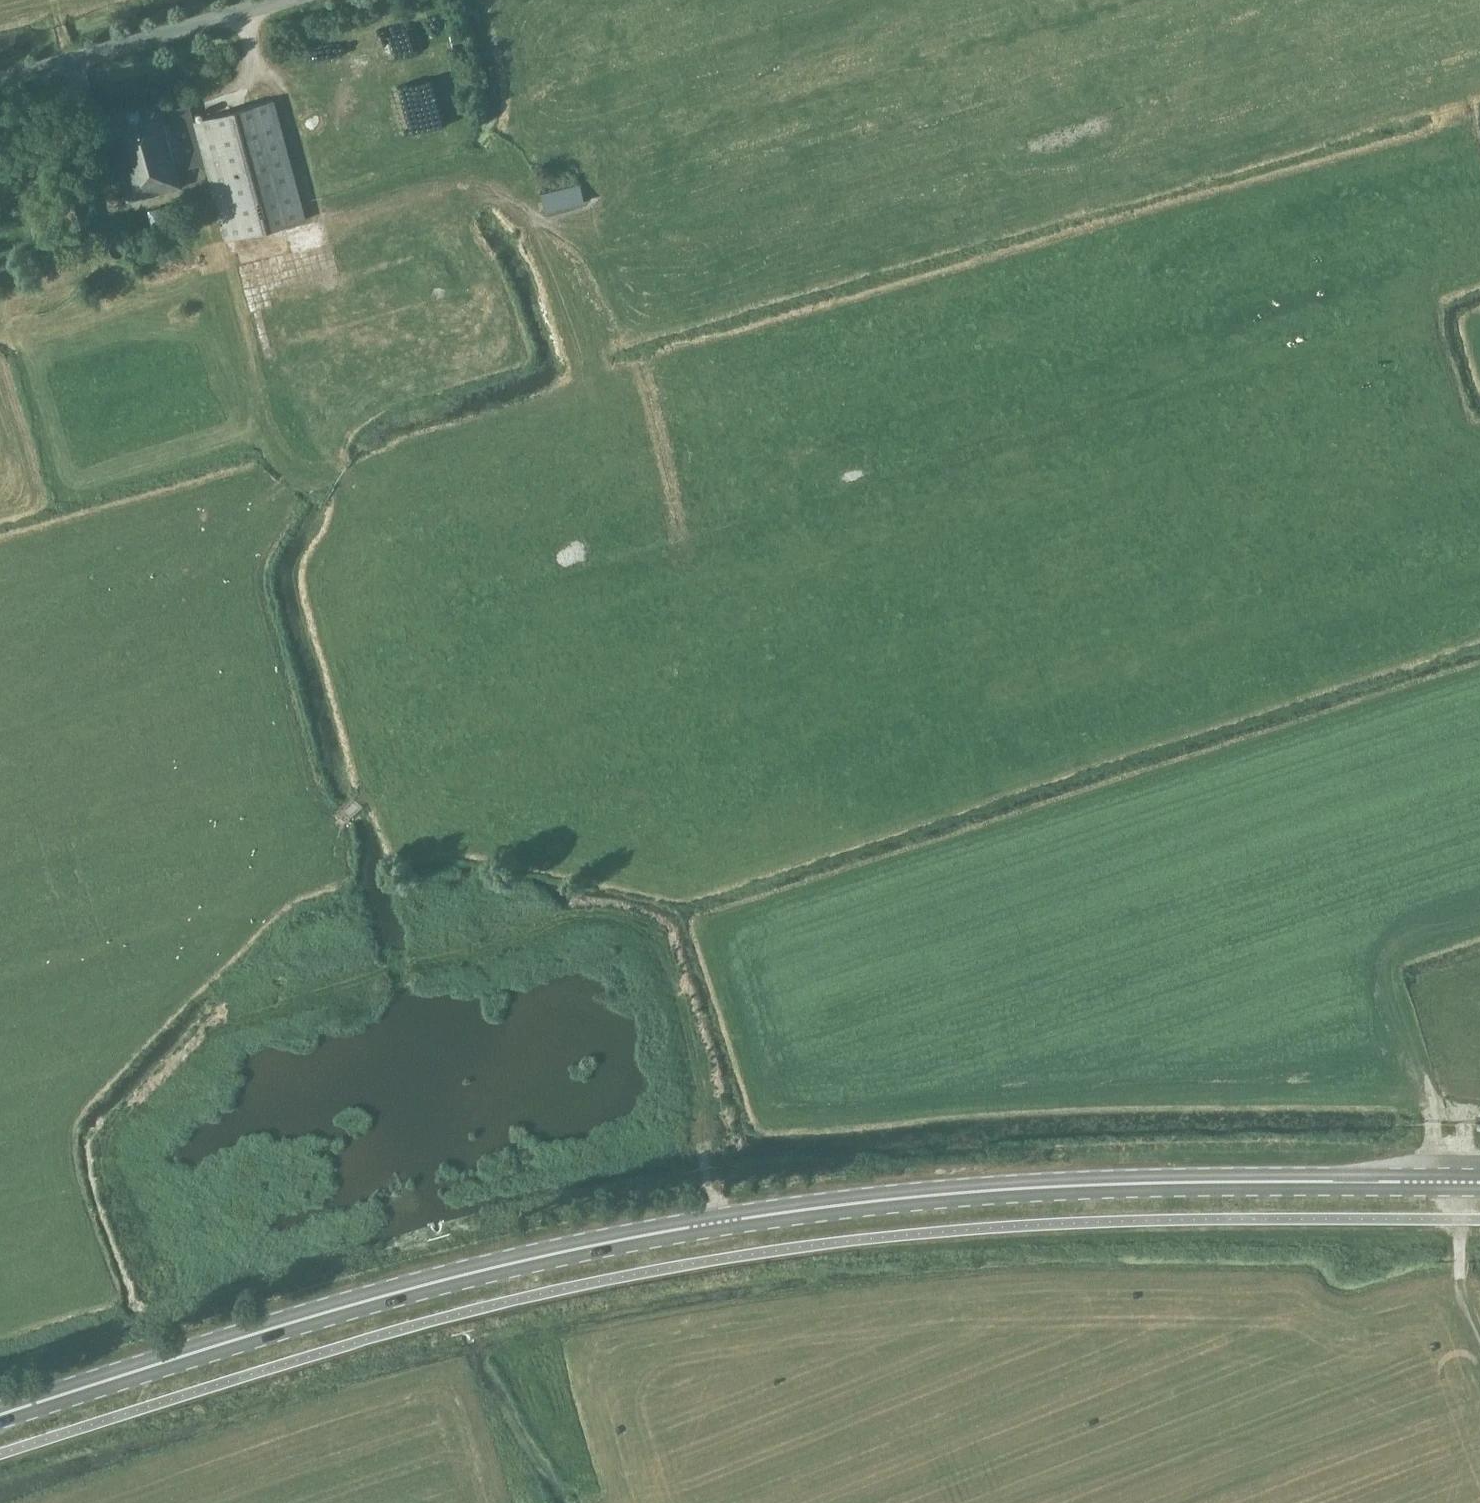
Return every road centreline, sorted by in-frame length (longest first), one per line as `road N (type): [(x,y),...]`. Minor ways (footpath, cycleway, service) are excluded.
road 1 (primary): [(1479,1197),(871,1196),(711,1204),(524,1237),(0,1406)]
road 2 (tertiary): [(0,79),(277,0)]
road 3 (track): [(1460,1279),(1450,1103)]
road 4 (track): [(699,1082),(711,1204)]

